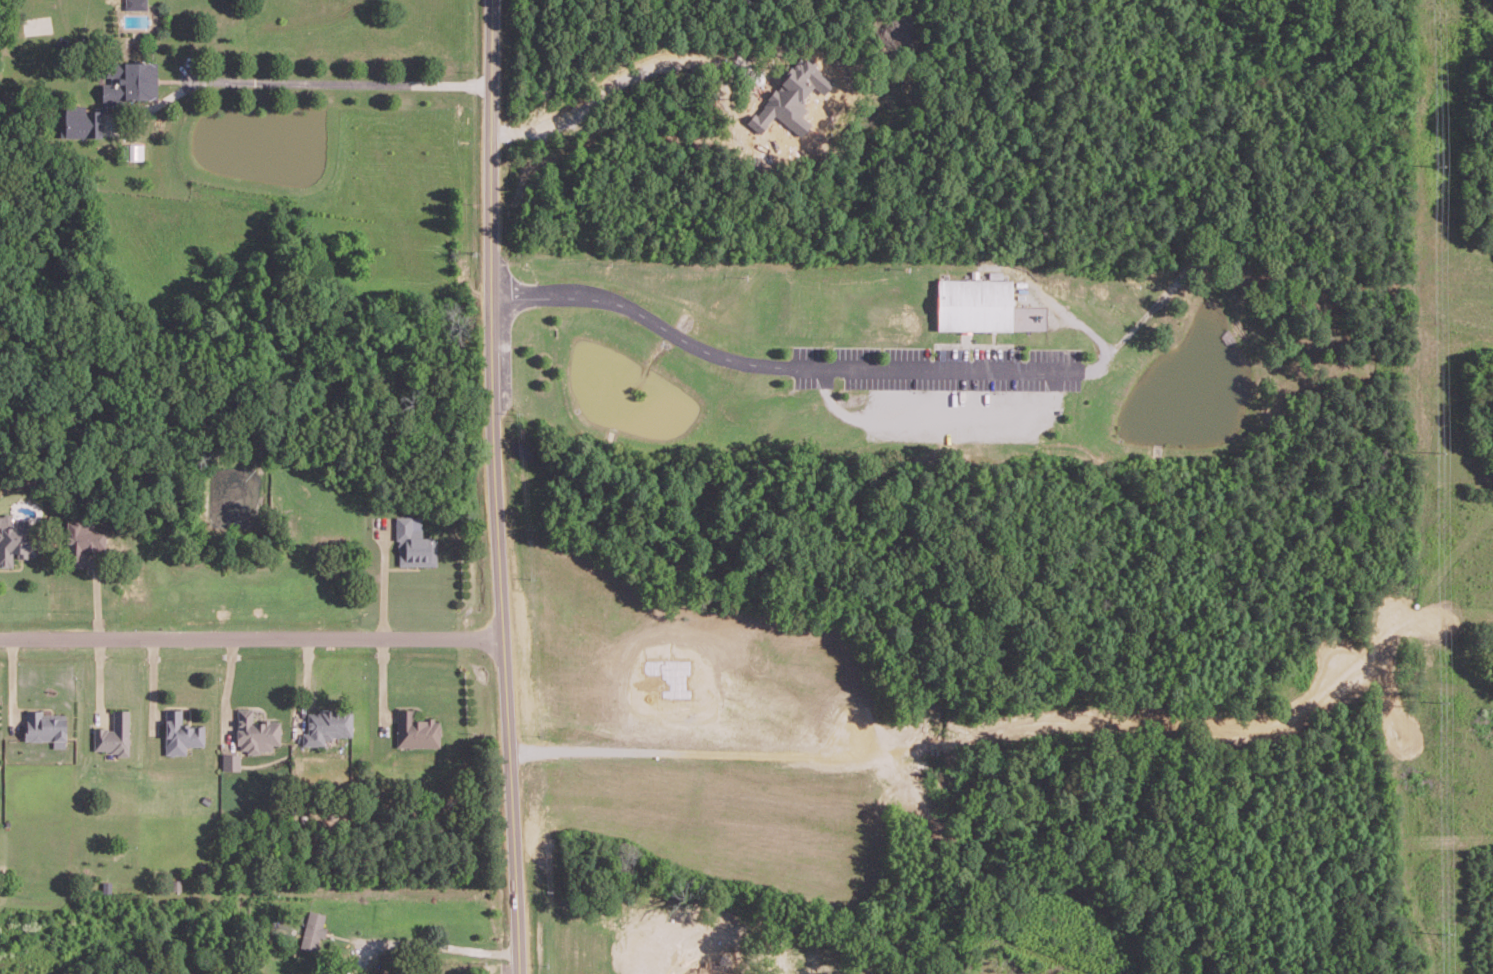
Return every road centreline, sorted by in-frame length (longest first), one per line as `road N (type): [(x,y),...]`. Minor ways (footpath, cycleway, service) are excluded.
road 1 (tertiary): [(493,0),(492,410),(519,973)]
road 2 (residential): [(505,635),(0,637)]

